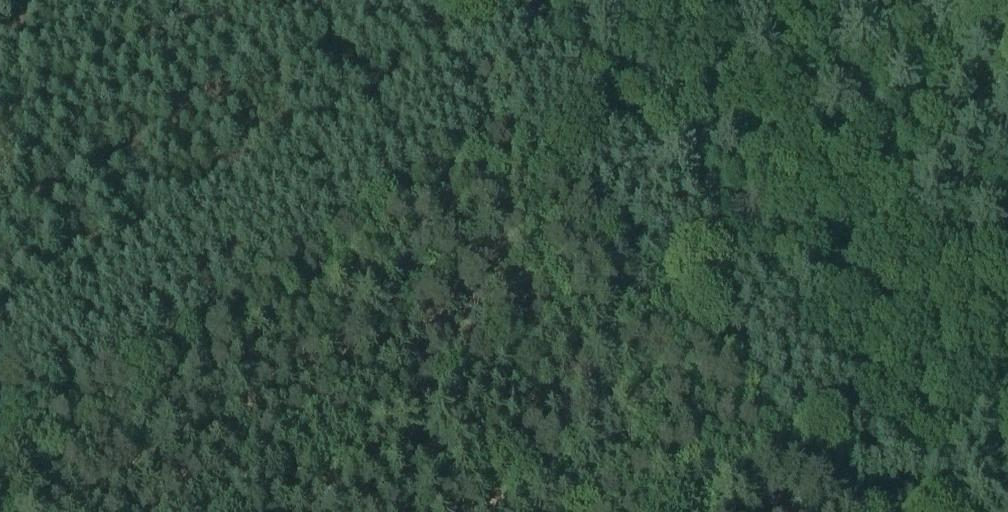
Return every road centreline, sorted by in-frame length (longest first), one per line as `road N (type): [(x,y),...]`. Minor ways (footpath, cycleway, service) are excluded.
road 1 (track): [(788,474),(775,440),(397,0)]
road 2 (track): [(0,452),(514,136)]
road 3 (track): [(847,505),(916,490),(1007,447)]

